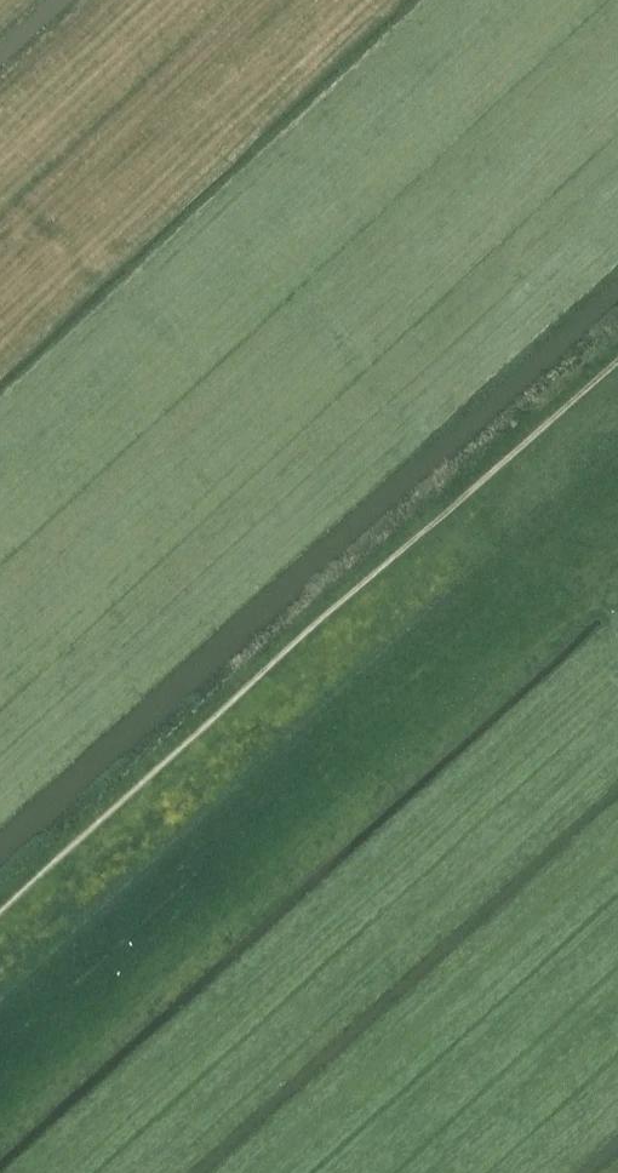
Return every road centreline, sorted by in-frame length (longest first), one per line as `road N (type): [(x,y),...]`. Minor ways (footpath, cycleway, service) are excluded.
road 1 (track): [(263,1172),(617,853)]

